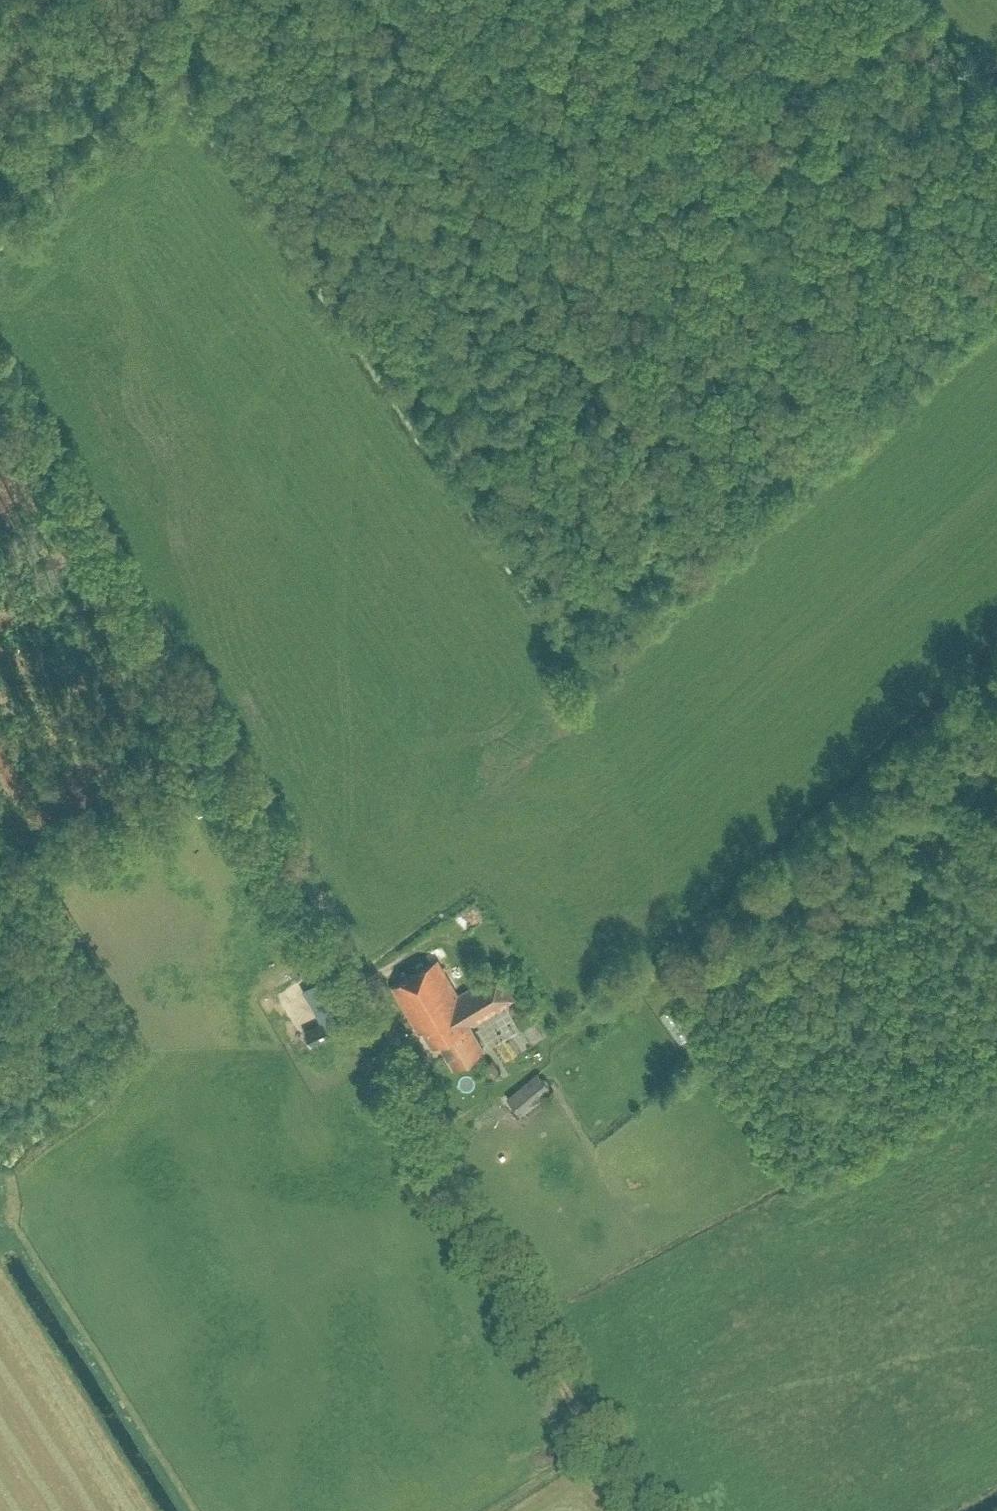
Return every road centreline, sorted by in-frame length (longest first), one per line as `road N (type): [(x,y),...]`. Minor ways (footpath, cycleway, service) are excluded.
road 1 (track): [(634,1510),(448,1200),(442,1121),(0,388)]

